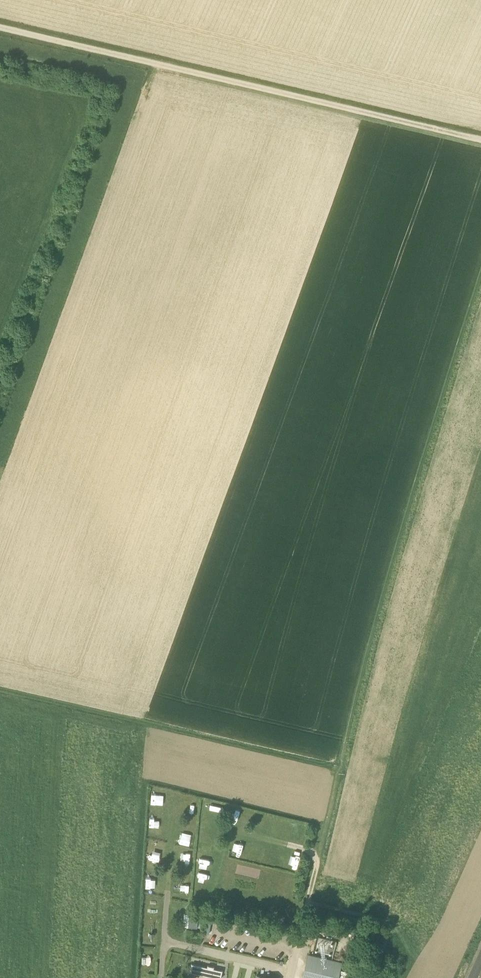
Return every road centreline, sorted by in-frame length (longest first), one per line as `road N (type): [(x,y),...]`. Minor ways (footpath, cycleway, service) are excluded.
road 1 (track): [(310,913),(354,693),(480,293)]
road 2 (track): [(0,27),(480,140)]

